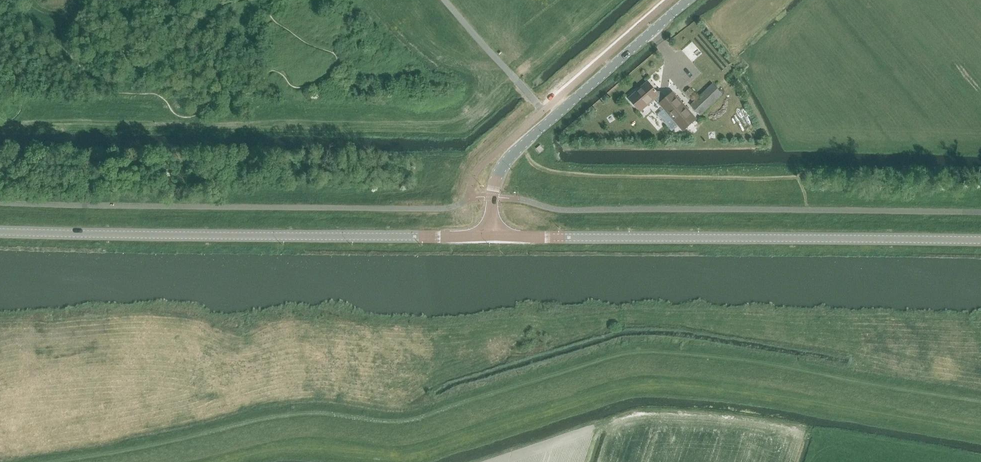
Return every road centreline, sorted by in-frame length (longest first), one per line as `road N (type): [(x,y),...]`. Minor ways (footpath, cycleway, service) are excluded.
road 1 (secondary): [(492,238),(0,233)]
road 2 (secondary): [(980,242),(492,238)]
road 3 (tertiary): [(492,238),(495,184),(508,158),(688,0)]

